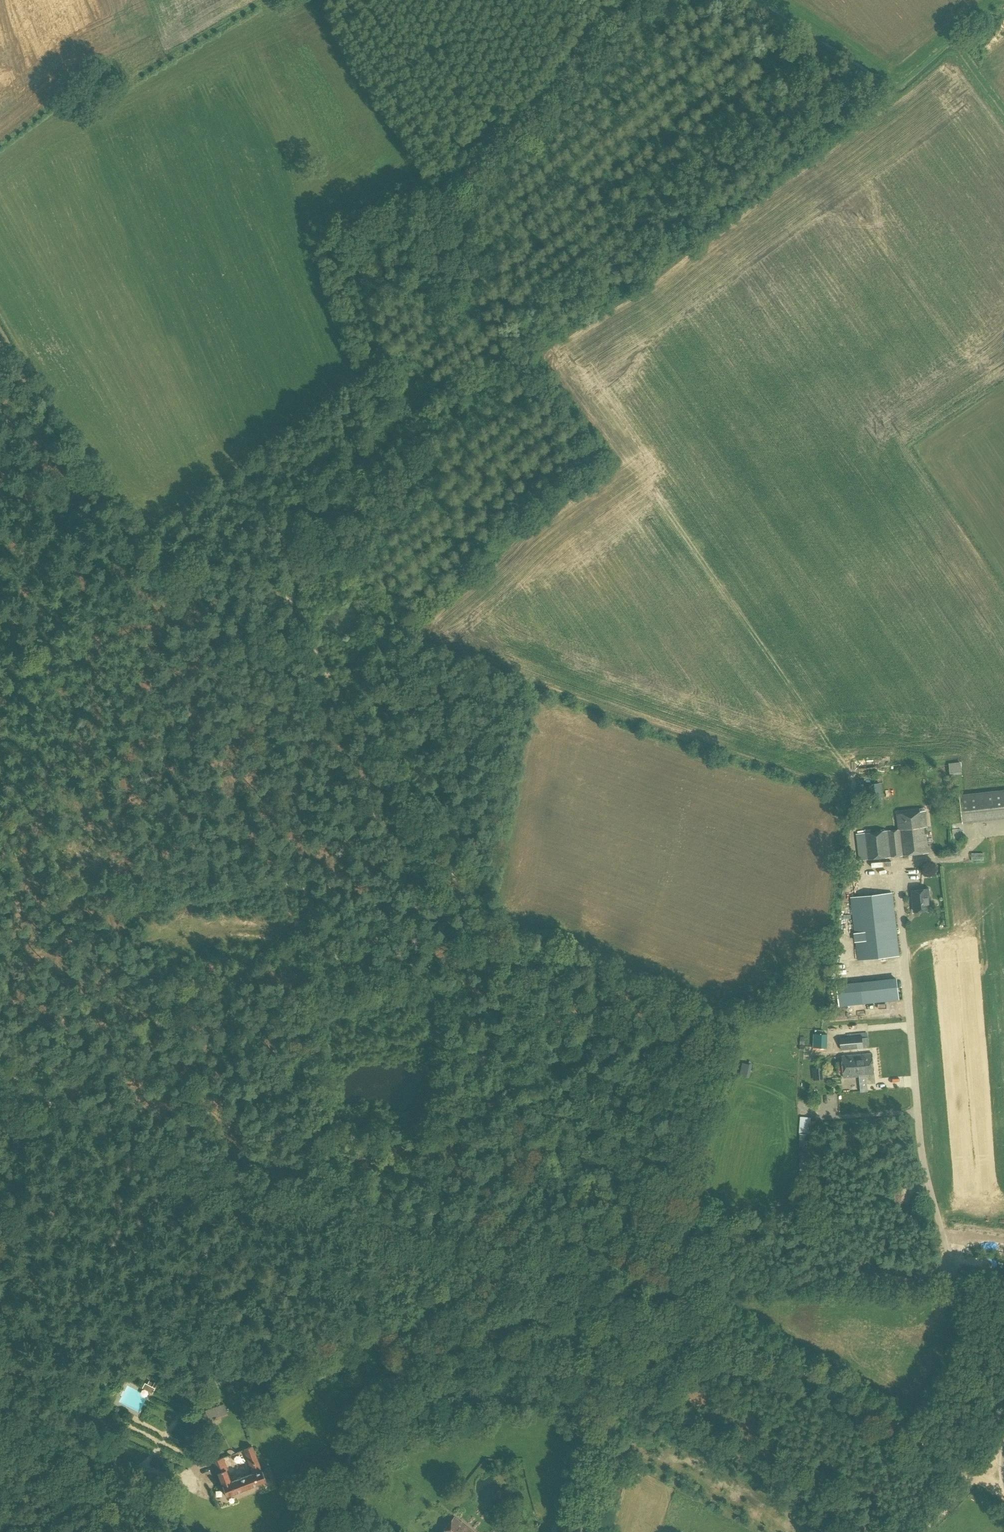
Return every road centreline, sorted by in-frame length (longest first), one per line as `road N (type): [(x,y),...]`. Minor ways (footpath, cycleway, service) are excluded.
road 1 (track): [(654,1282),(725,1024),(497,935),(392,934)]
road 2 (track): [(570,1245),(550,1138),(484,947),(410,779),(348,699)]
road 3 (track): [(450,1230),(335,1225),(295,1213),(10,1087)]
road 4 (track): [(957,1286),(918,1129),(899,883)]
road 5 (track): [(979,1476),(654,1282)]
road 6 (track): [(654,1282),(957,1286)]
road 7 (track): [(10,1087),(91,990),(161,932),(211,932)]
road 8 (track): [(580,1531),(651,1287)]
road 9 (track): [(654,1282),(544,1229),(450,1230)]
road 10 (track): [(0,1445),(183,1479)]
road 11 (track): [(211,932),(291,940),(392,934)]
road 12 (track): [(348,699),(281,606),(279,551)]
road 13 (track): [(279,551),(308,422)]

